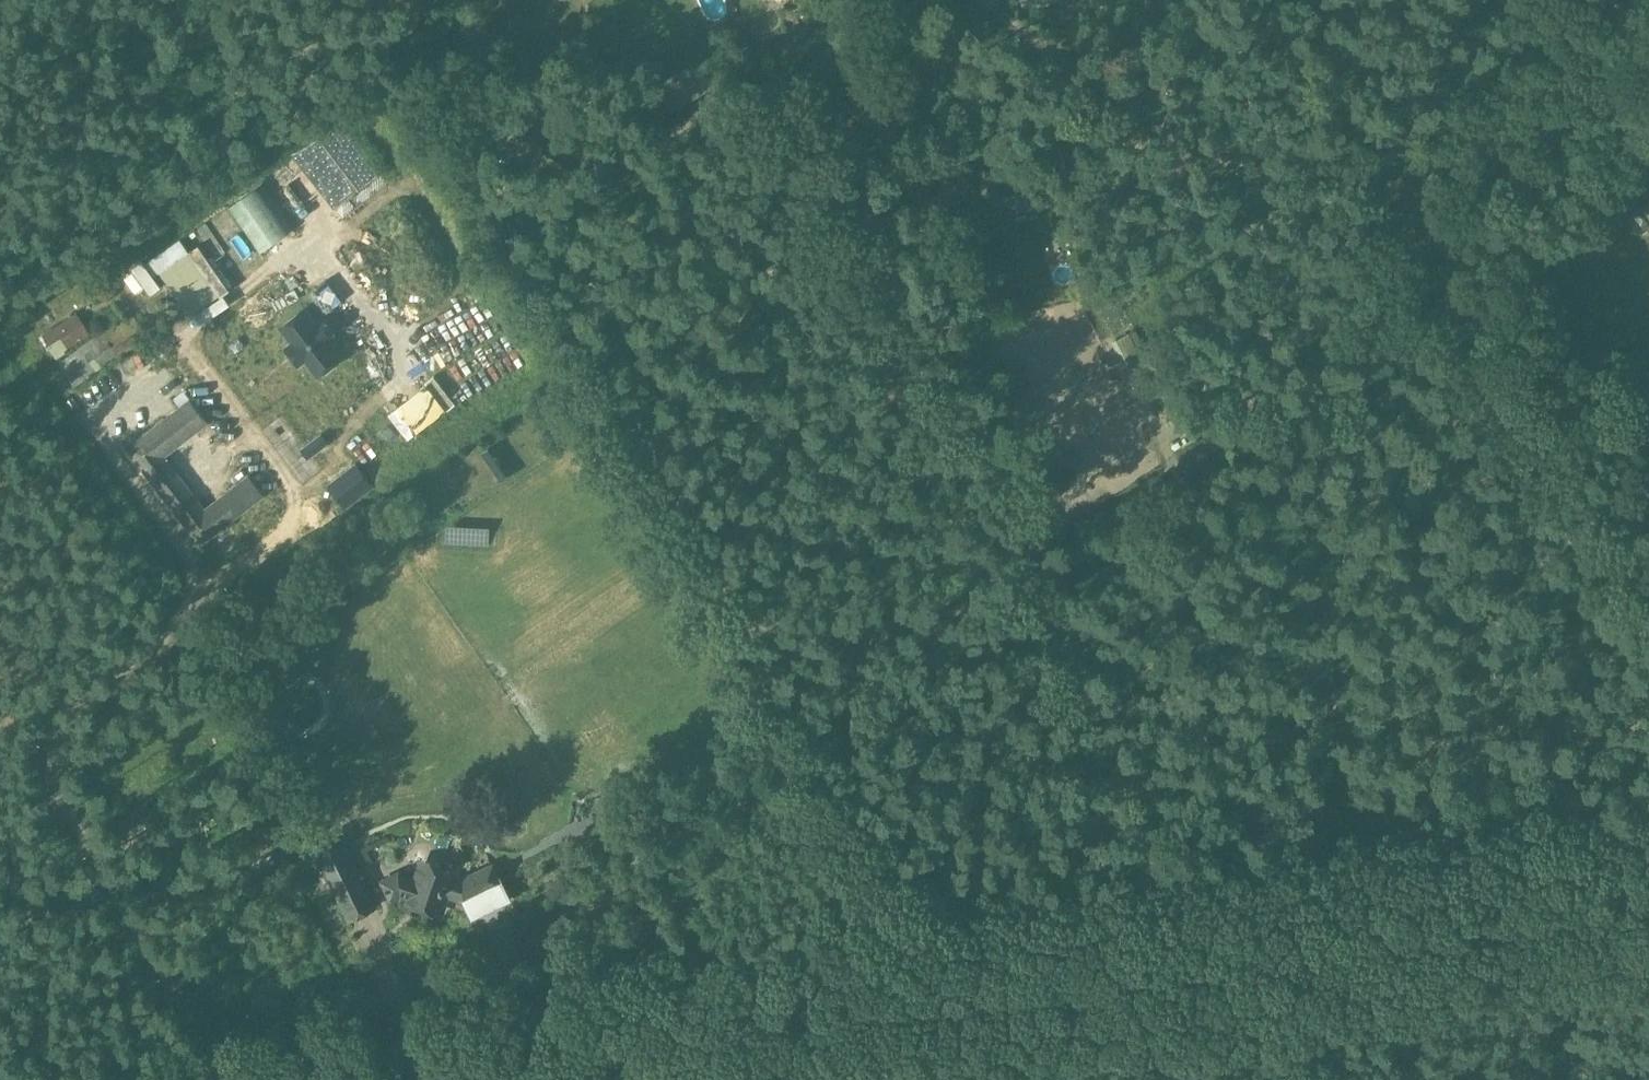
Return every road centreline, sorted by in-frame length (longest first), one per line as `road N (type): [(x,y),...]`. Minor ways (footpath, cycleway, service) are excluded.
road 1 (unclassified): [(327,1079),(422,1057),(1163,951),(1648,894)]
road 2 (unclassified): [(1648,632),(1442,279),(1418,213),(1436,164),(1463,140),(1620,35)]
road 3 (track): [(1163,951),(1167,1007),(1154,1023),(1125,1038),(1016,1044),(991,1053),(972,1079)]
road 4 (track): [(1425,182),(1366,179),(1256,0)]
road 5 (track): [(1223,1079),(1214,951)]

